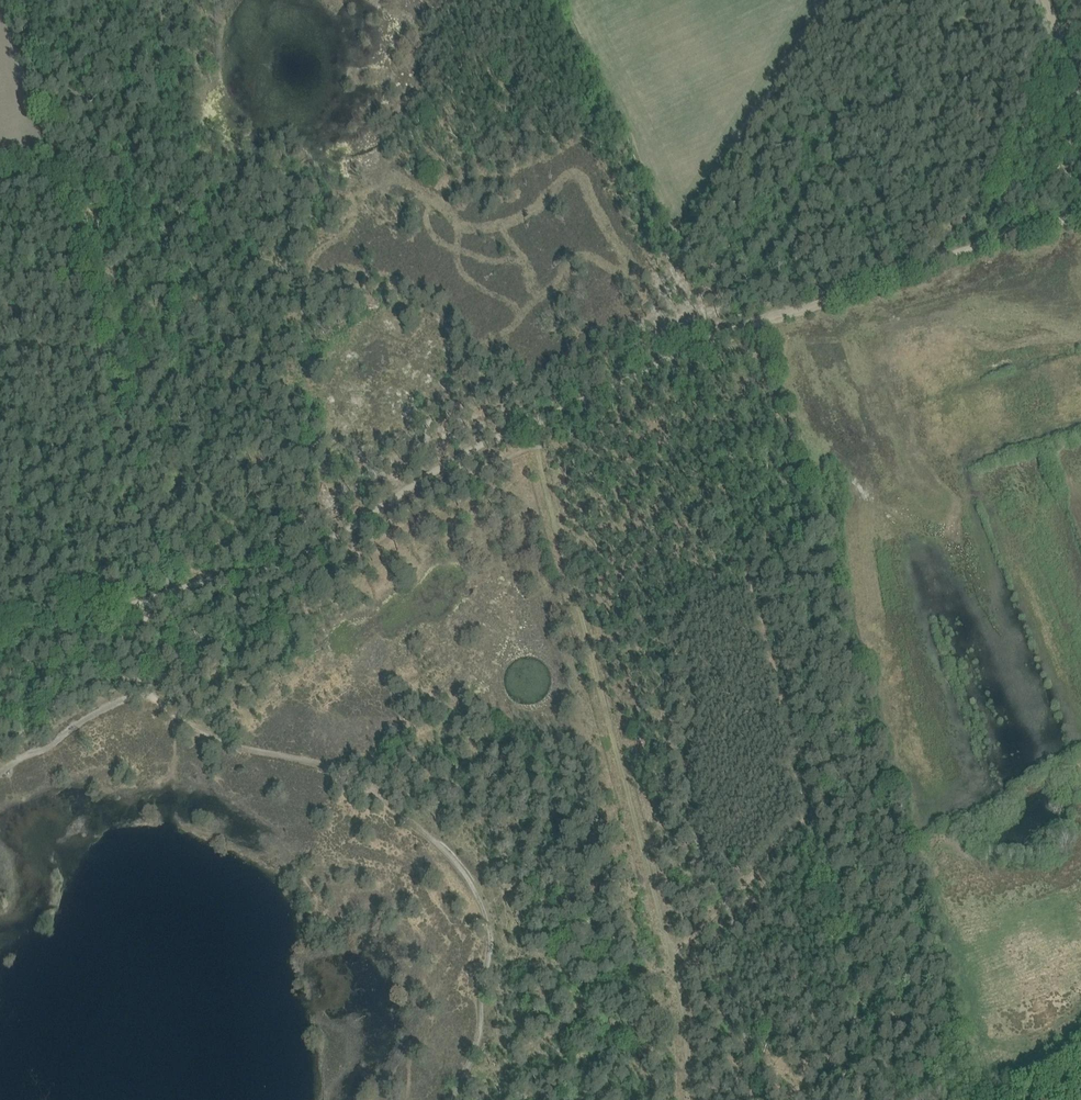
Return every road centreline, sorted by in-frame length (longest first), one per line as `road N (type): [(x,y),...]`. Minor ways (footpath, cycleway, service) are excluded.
road 1 (track): [(154,598),(300,557),(471,452),(729,333),(1080,213)]
road 2 (track): [(531,422),(684,996),(688,1099)]
road 3 (track): [(926,0),(999,153),(987,188),(913,267)]
road 4 (track): [(0,771),(56,743),(79,721),(148,691),(132,655),(154,598)]
road 5 (track): [(154,598),(0,638)]

